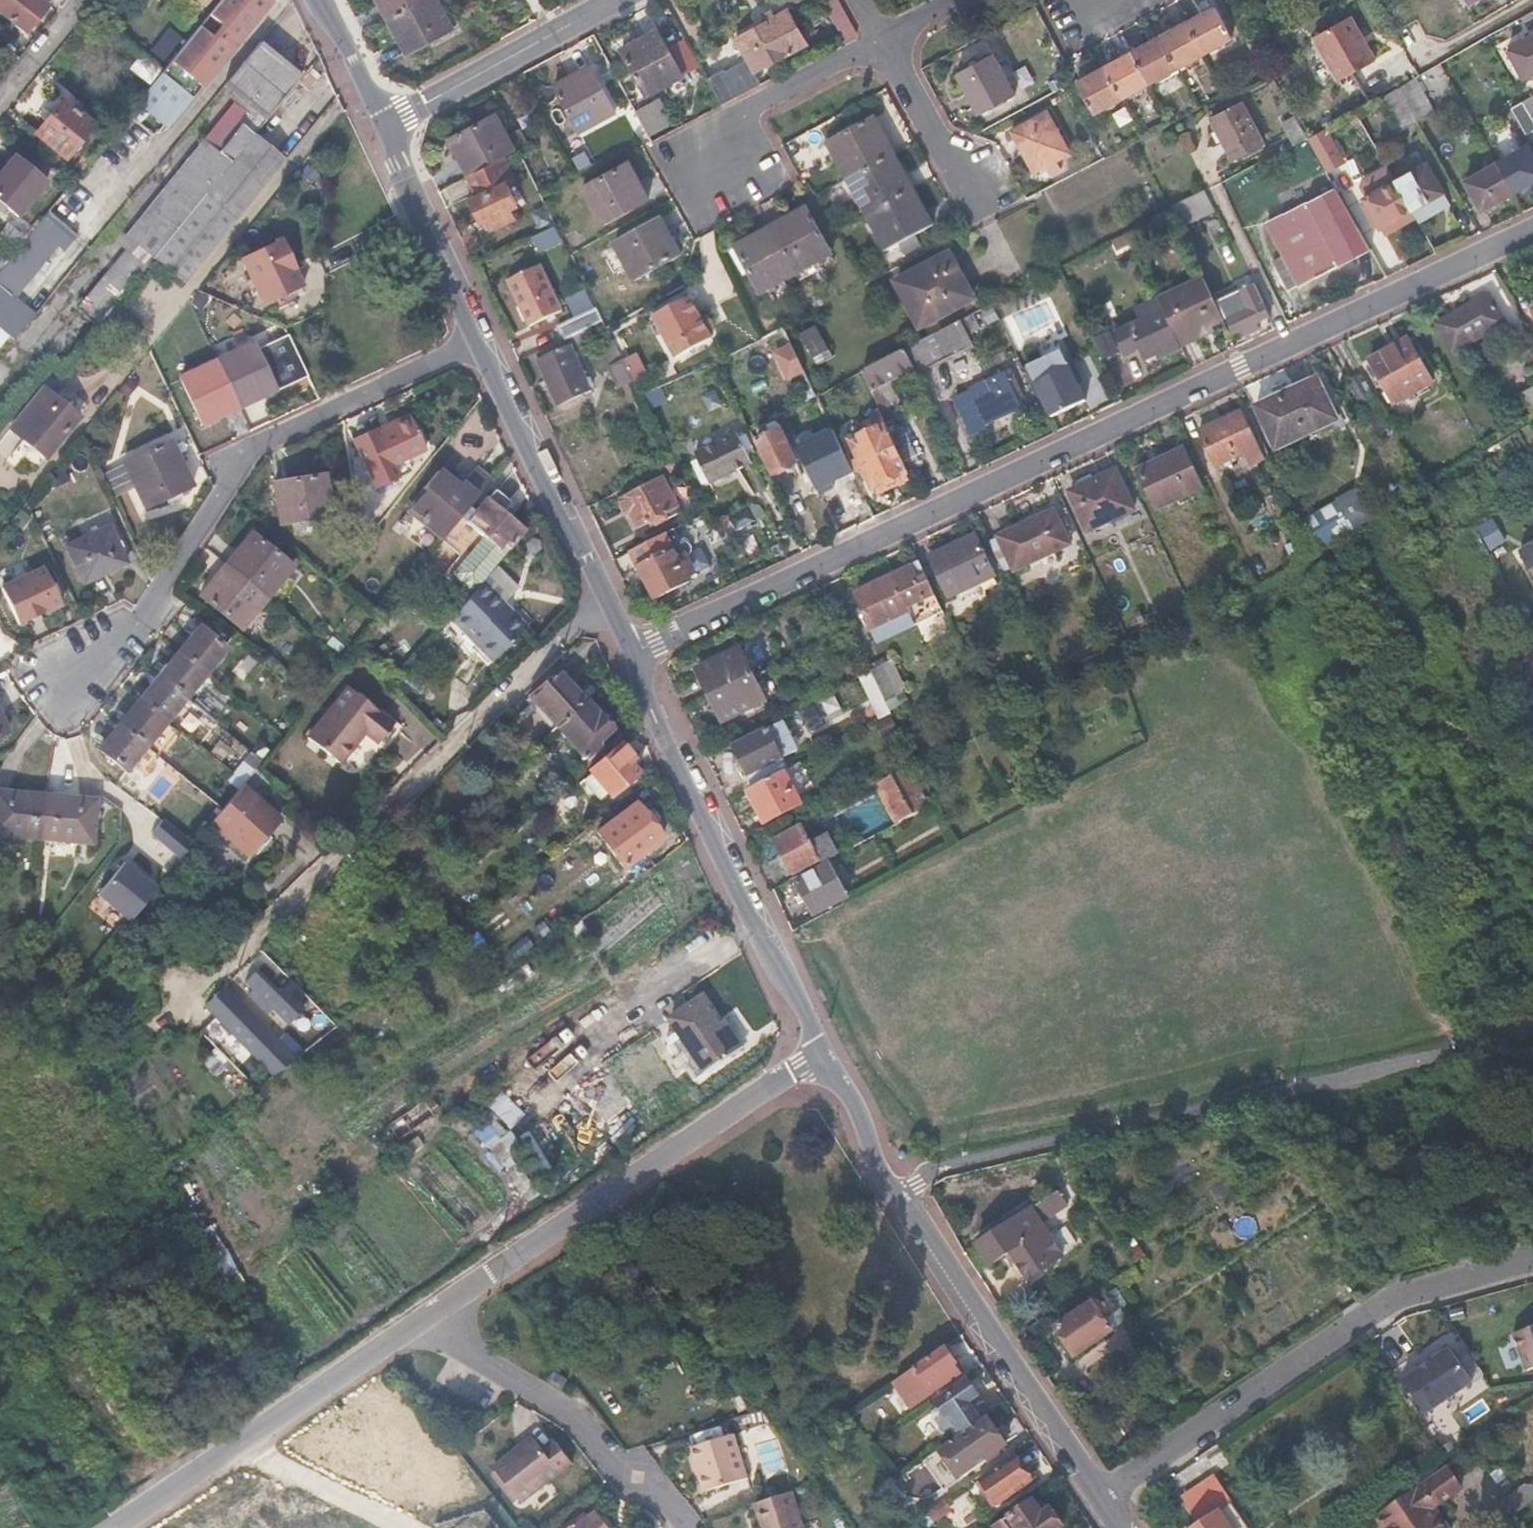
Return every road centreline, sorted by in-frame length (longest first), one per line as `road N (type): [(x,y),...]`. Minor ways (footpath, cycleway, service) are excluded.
road 1 (residential): [(631,654),(1532,231)]
road 2 (residential): [(1532,1038),(944,1170),(900,1199)]
road 3 (residential): [(480,341),(254,445),(142,618),(55,723)]
road 4 (residential): [(613,606),(191,1001)]
road 5 (residential): [(1102,1498),(1386,1306),(1532,1264)]
road 6 (residential): [(438,1311),(823,1057)]
road 7 (residential): [(631,654),(823,1057)]
road 8 (residential): [(900,1199),(1102,1498)]
road 9 (residential): [(438,1311),(467,1349),(539,1393),(673,1503),(692,1527)]
road 10 (residential): [(480,341),(613,606)]
road 11 (residential): [(389,124),(617,0)]
road 12 (residential): [(241,1444),(438,1311)]
road 13 (residential): [(389,124),(480,341)]
road 14 (residential): [(883,39),(746,108),(717,172)]
road 15 (unclassified): [(241,1444),(405,1527)]
road 16 (residential): [(883,39),(966,191)]
road 17 (residential): [(823,1057),(900,1199)]
road 18 (residential): [(117,1527),(241,1444)]
road 19 (residential): [(320,0),(389,124)]
road 20 (residential): [(85,0),(0,103)]
road 21 (residential): [(1532,0),(1422,59)]

